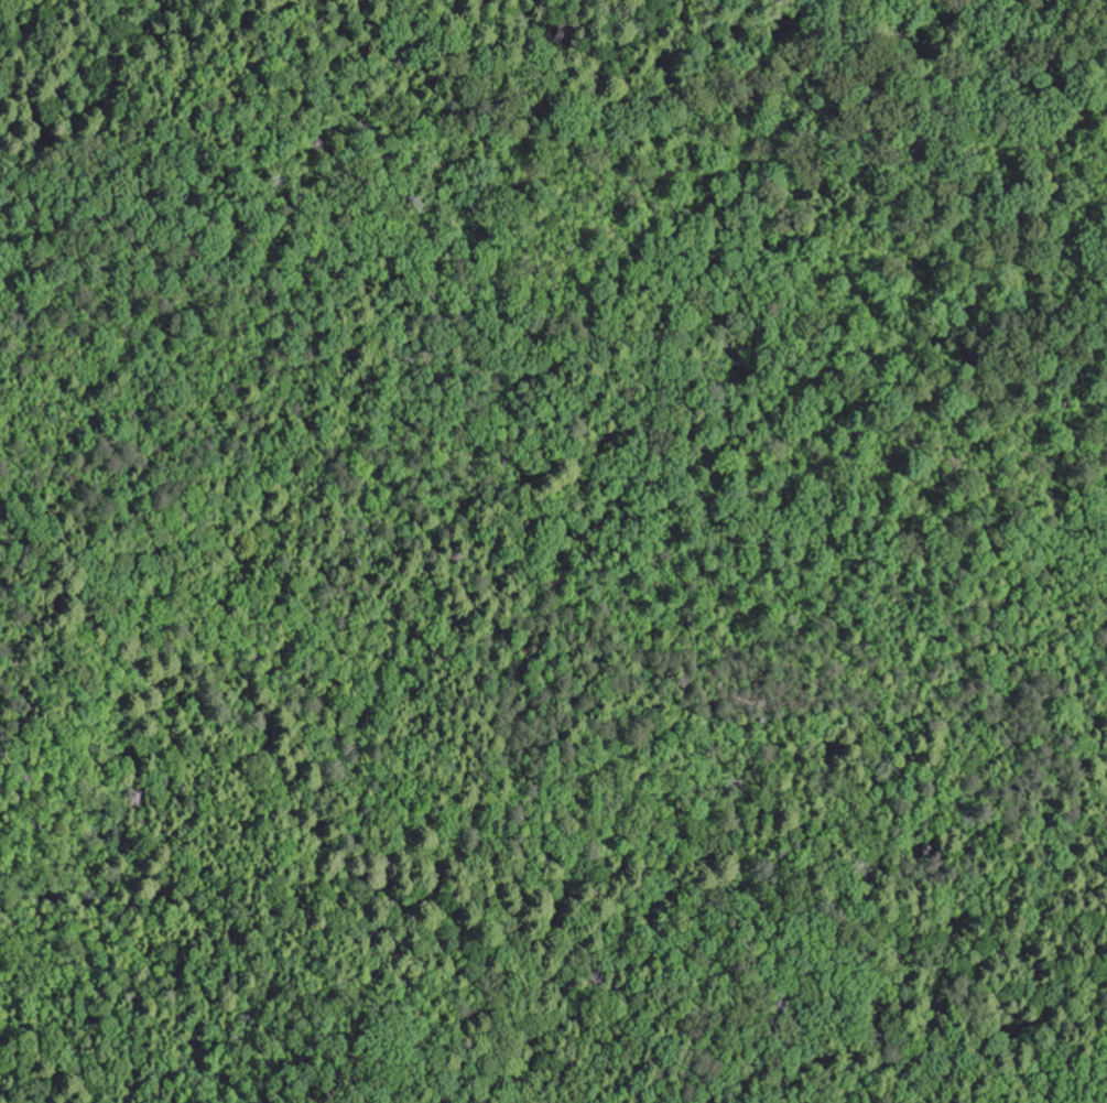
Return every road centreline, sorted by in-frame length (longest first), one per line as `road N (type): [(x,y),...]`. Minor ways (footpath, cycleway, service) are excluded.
road 1 (residential): [(818,108),(913,155),(1060,150),(1106,125)]

